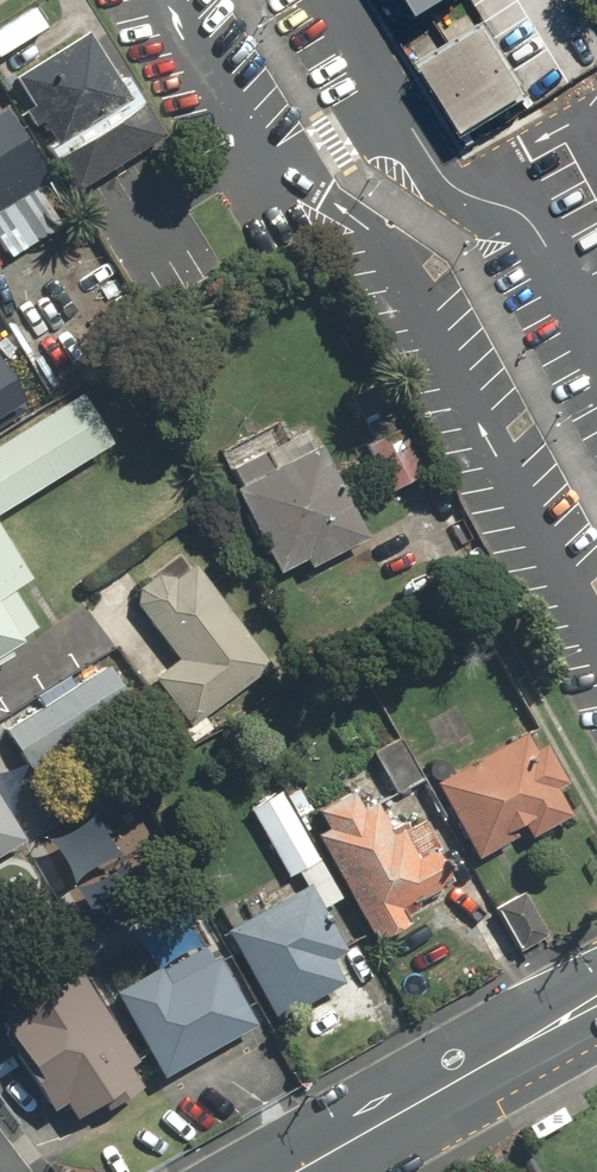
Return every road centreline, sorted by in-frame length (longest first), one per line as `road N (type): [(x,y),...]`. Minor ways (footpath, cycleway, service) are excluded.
road 1 (unclassified): [(296,1171),(596,1005)]

